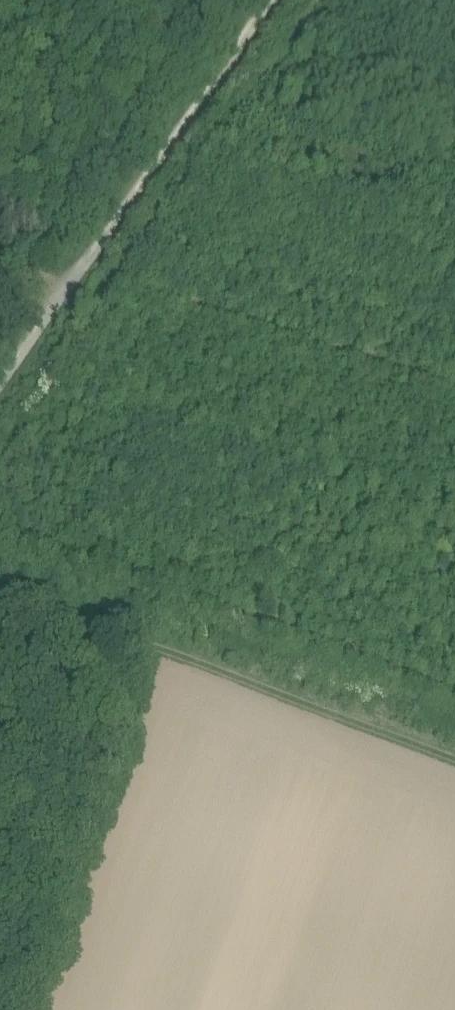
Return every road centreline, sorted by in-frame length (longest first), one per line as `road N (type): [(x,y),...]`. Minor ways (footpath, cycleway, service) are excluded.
road 1 (track): [(454,763),(0,605)]
road 2 (track): [(0,377),(264,0)]

